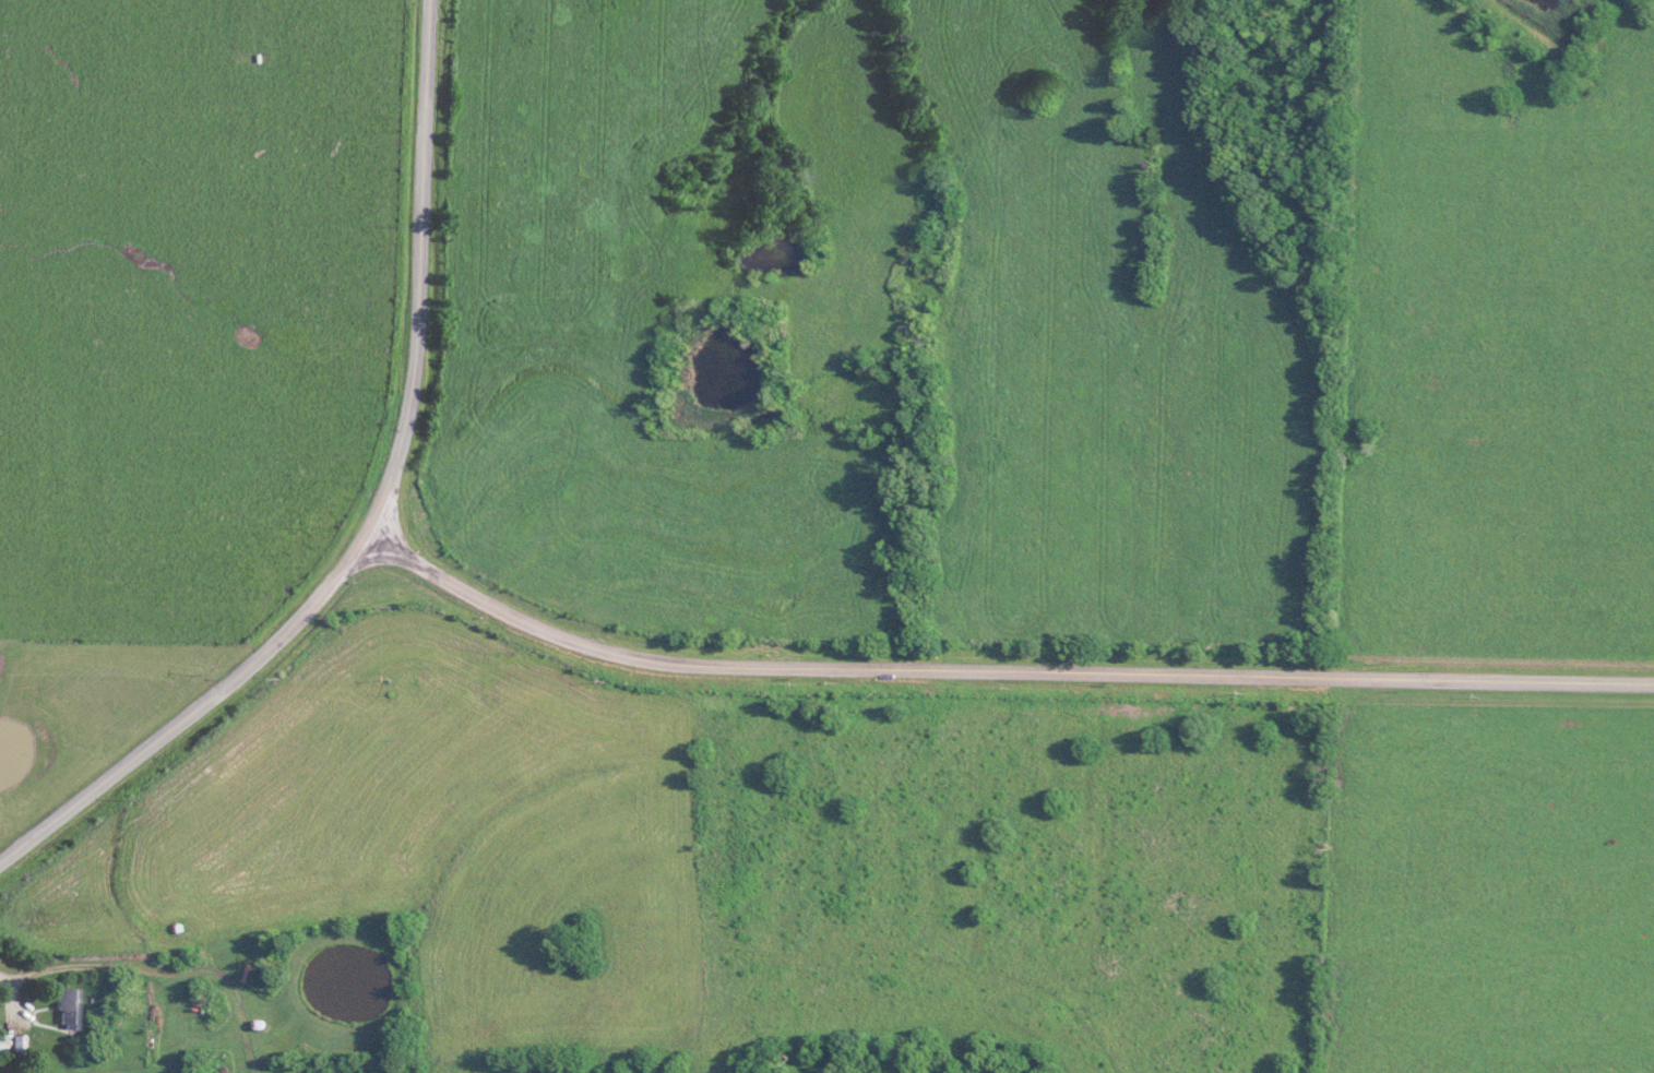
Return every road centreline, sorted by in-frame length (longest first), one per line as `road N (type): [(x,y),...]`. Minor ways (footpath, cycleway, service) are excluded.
road 1 (tertiary): [(1653,683),(690,670),(630,659),(520,617),(379,530)]
road 2 (tertiary): [(379,530),(414,395),(427,0)]
road 3 (tertiary): [(0,866),(216,694),(302,618),(379,530)]

